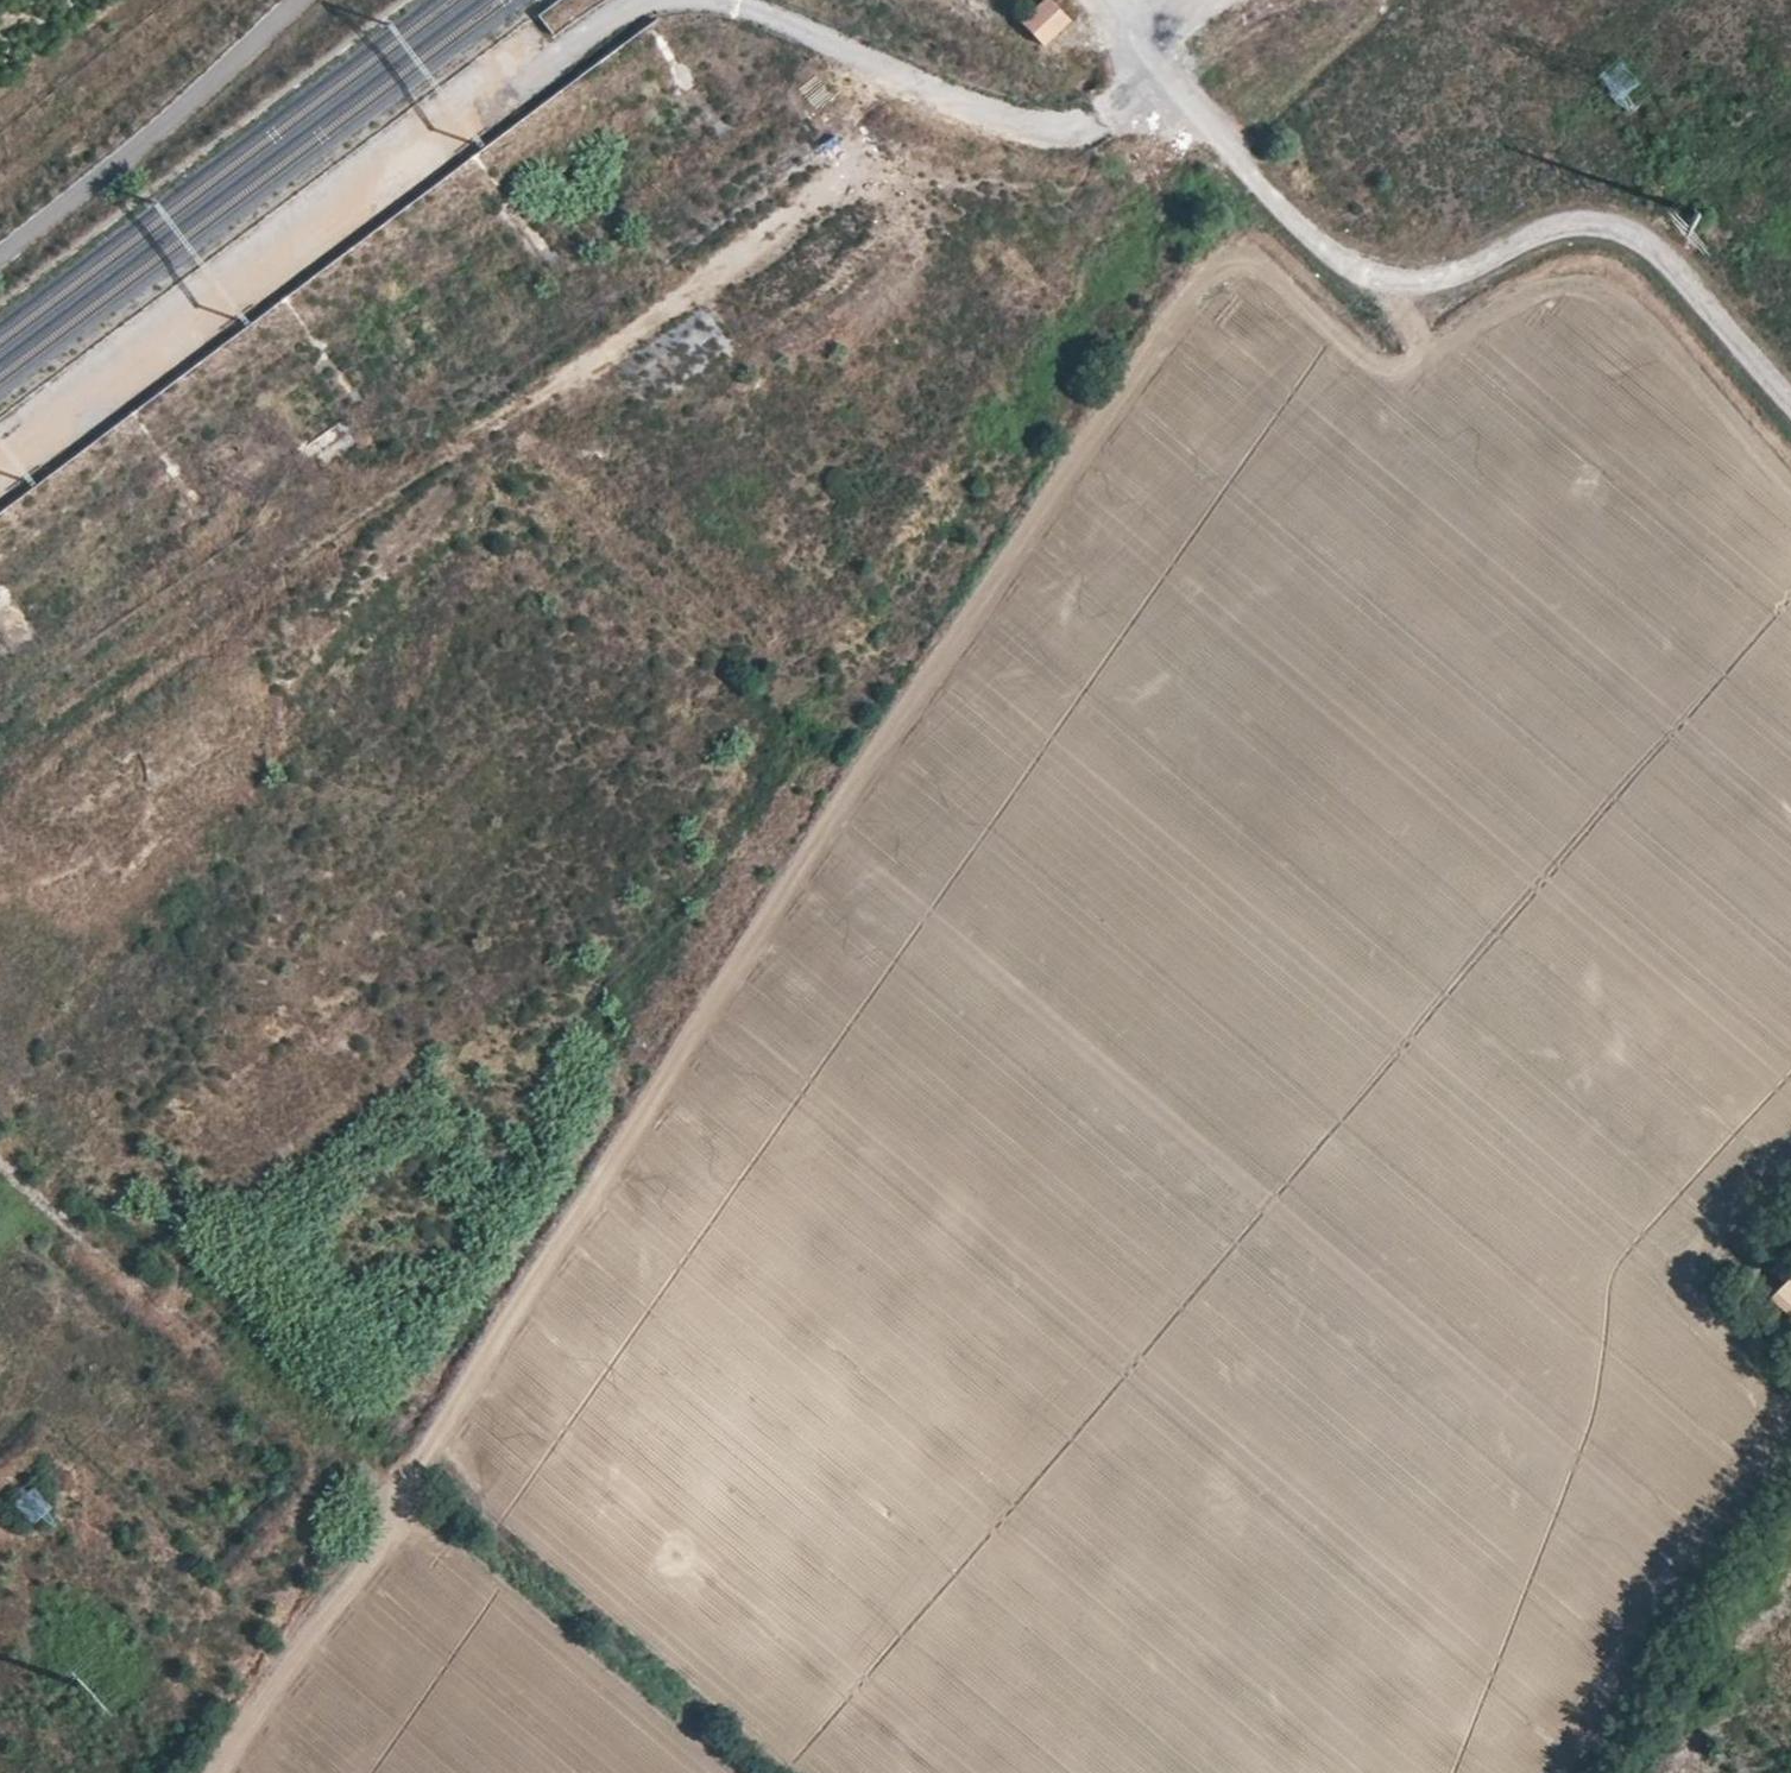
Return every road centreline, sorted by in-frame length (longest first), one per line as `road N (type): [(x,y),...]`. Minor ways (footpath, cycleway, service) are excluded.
road 1 (unclassified): [(1790,410),(1615,230),(1573,224),(1416,283),(1330,248),(1256,182),(1165,75)]
road 2 (track): [(421,1461),(0,1133)]
road 3 (unclassified): [(734,6),(1033,139),(1119,113),(1165,75)]

